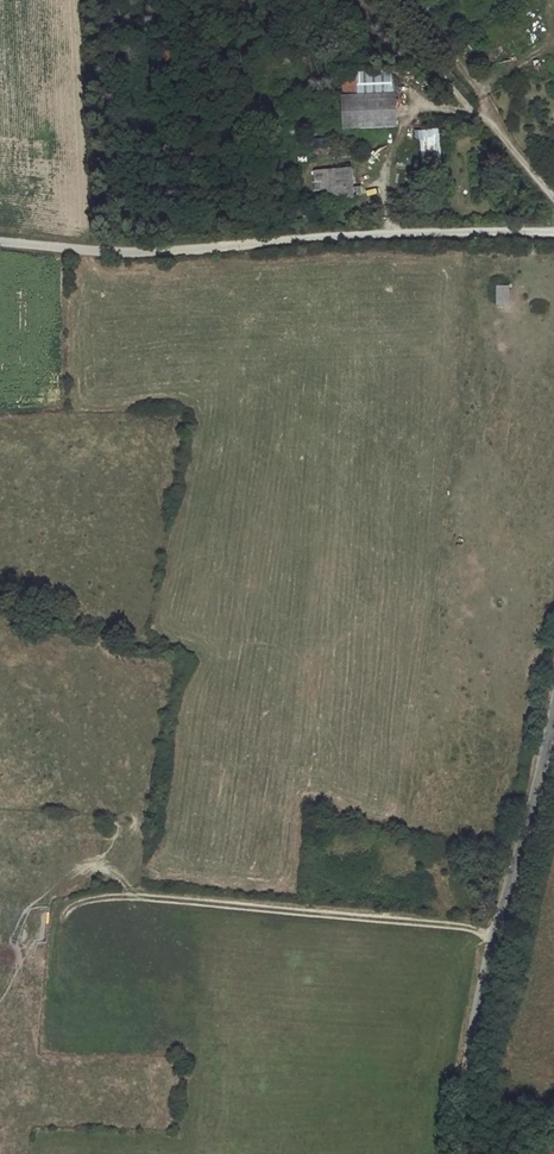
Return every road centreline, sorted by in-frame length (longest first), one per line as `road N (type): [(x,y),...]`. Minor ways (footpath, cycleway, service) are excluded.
road 1 (track): [(553,233),(121,253),(0,242)]
road 2 (unclassified): [(553,710),(466,1061),(465,1153)]
road 3 (track): [(494,936),(453,925),(136,896),(77,903),(59,919)]
road 4 (track): [(373,0),(553,201)]
road 5 (track): [(391,235),(385,178),(412,106),(474,110)]

